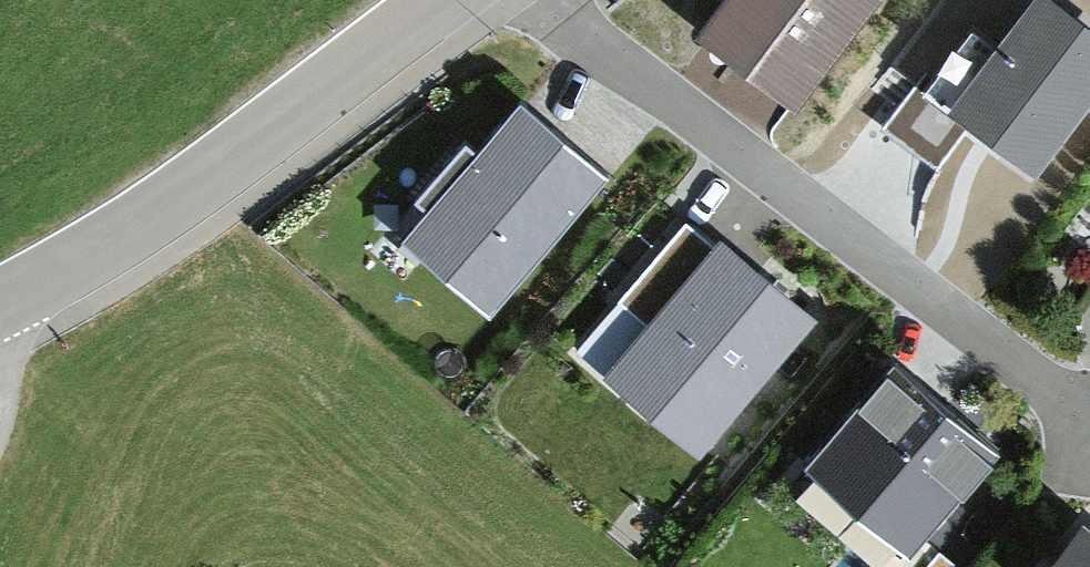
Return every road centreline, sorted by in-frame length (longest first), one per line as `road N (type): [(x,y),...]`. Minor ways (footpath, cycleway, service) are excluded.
road 1 (residential): [(538,0),(950,325),(1060,399),(1089,399)]
road 2 (tertiary): [(444,0),(179,200),(0,306)]

